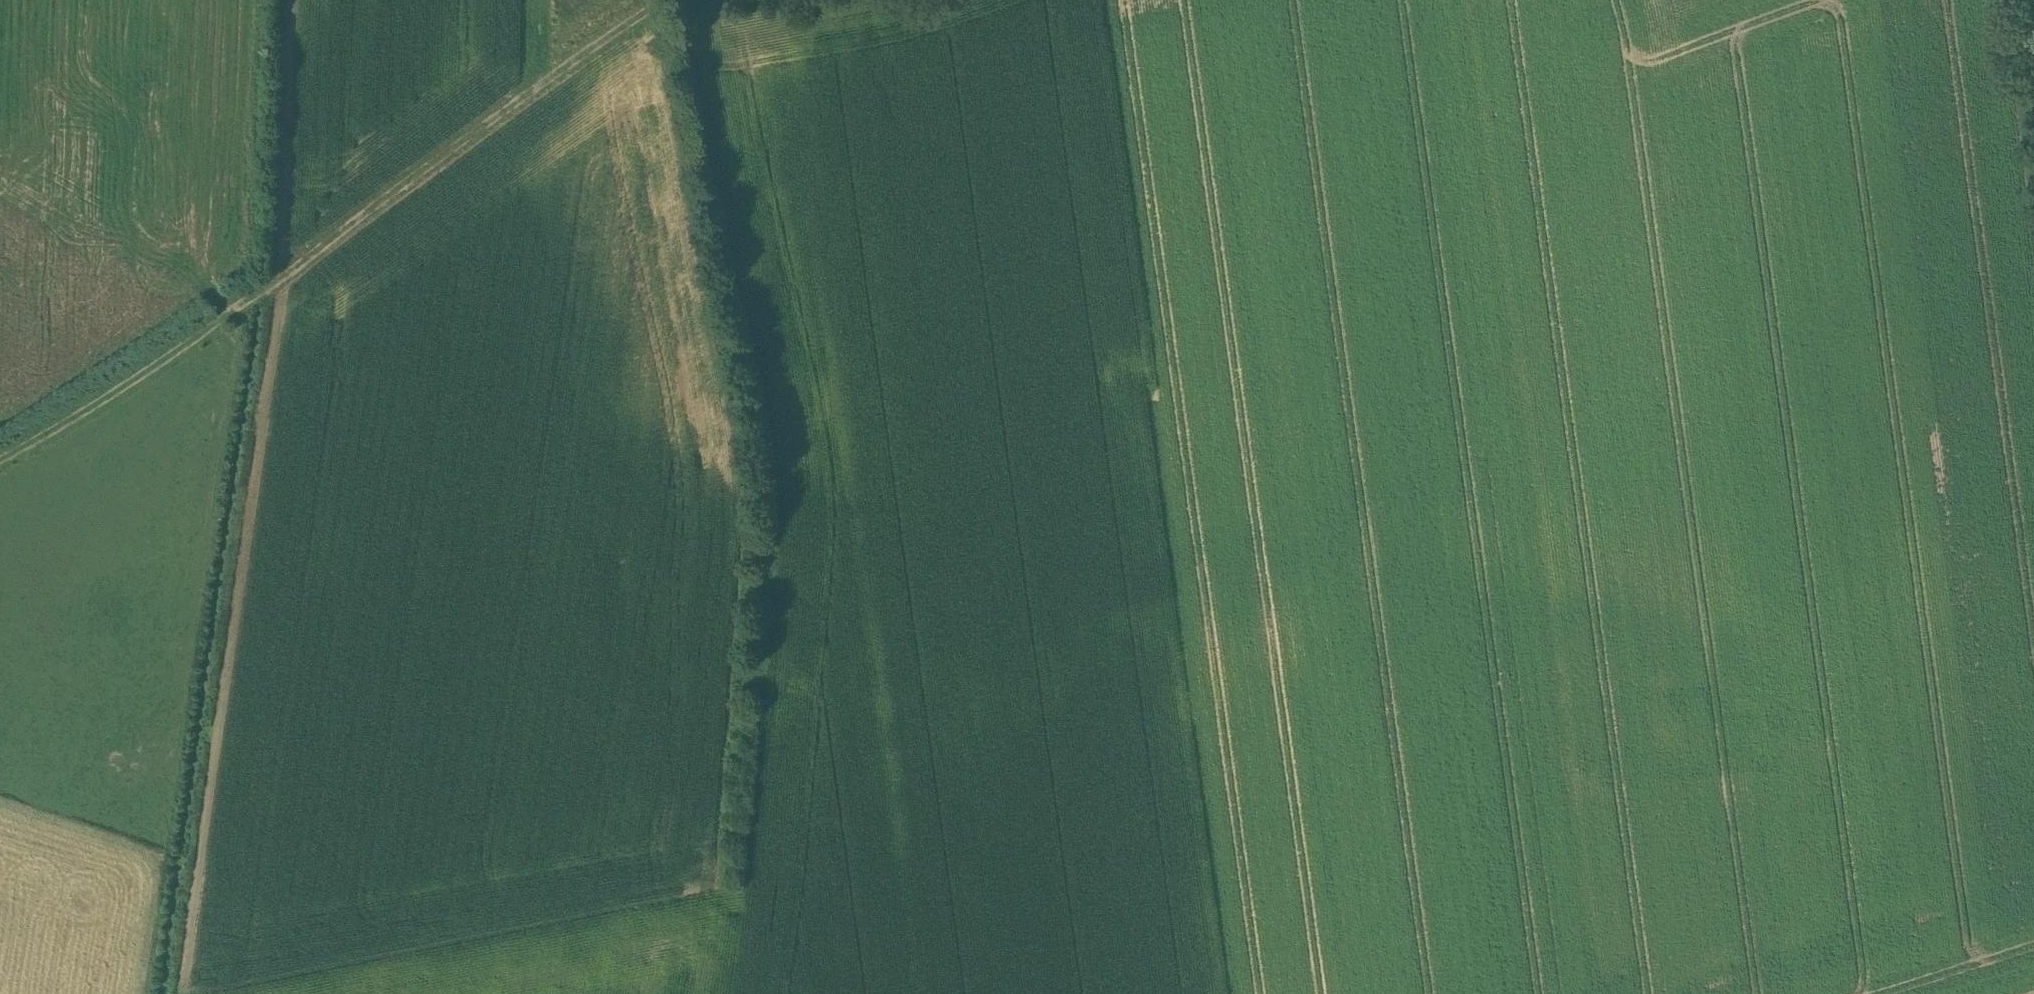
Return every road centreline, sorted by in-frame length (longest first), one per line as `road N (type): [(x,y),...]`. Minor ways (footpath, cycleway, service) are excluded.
road 1 (track): [(654,0),(214,318),(0,455)]

